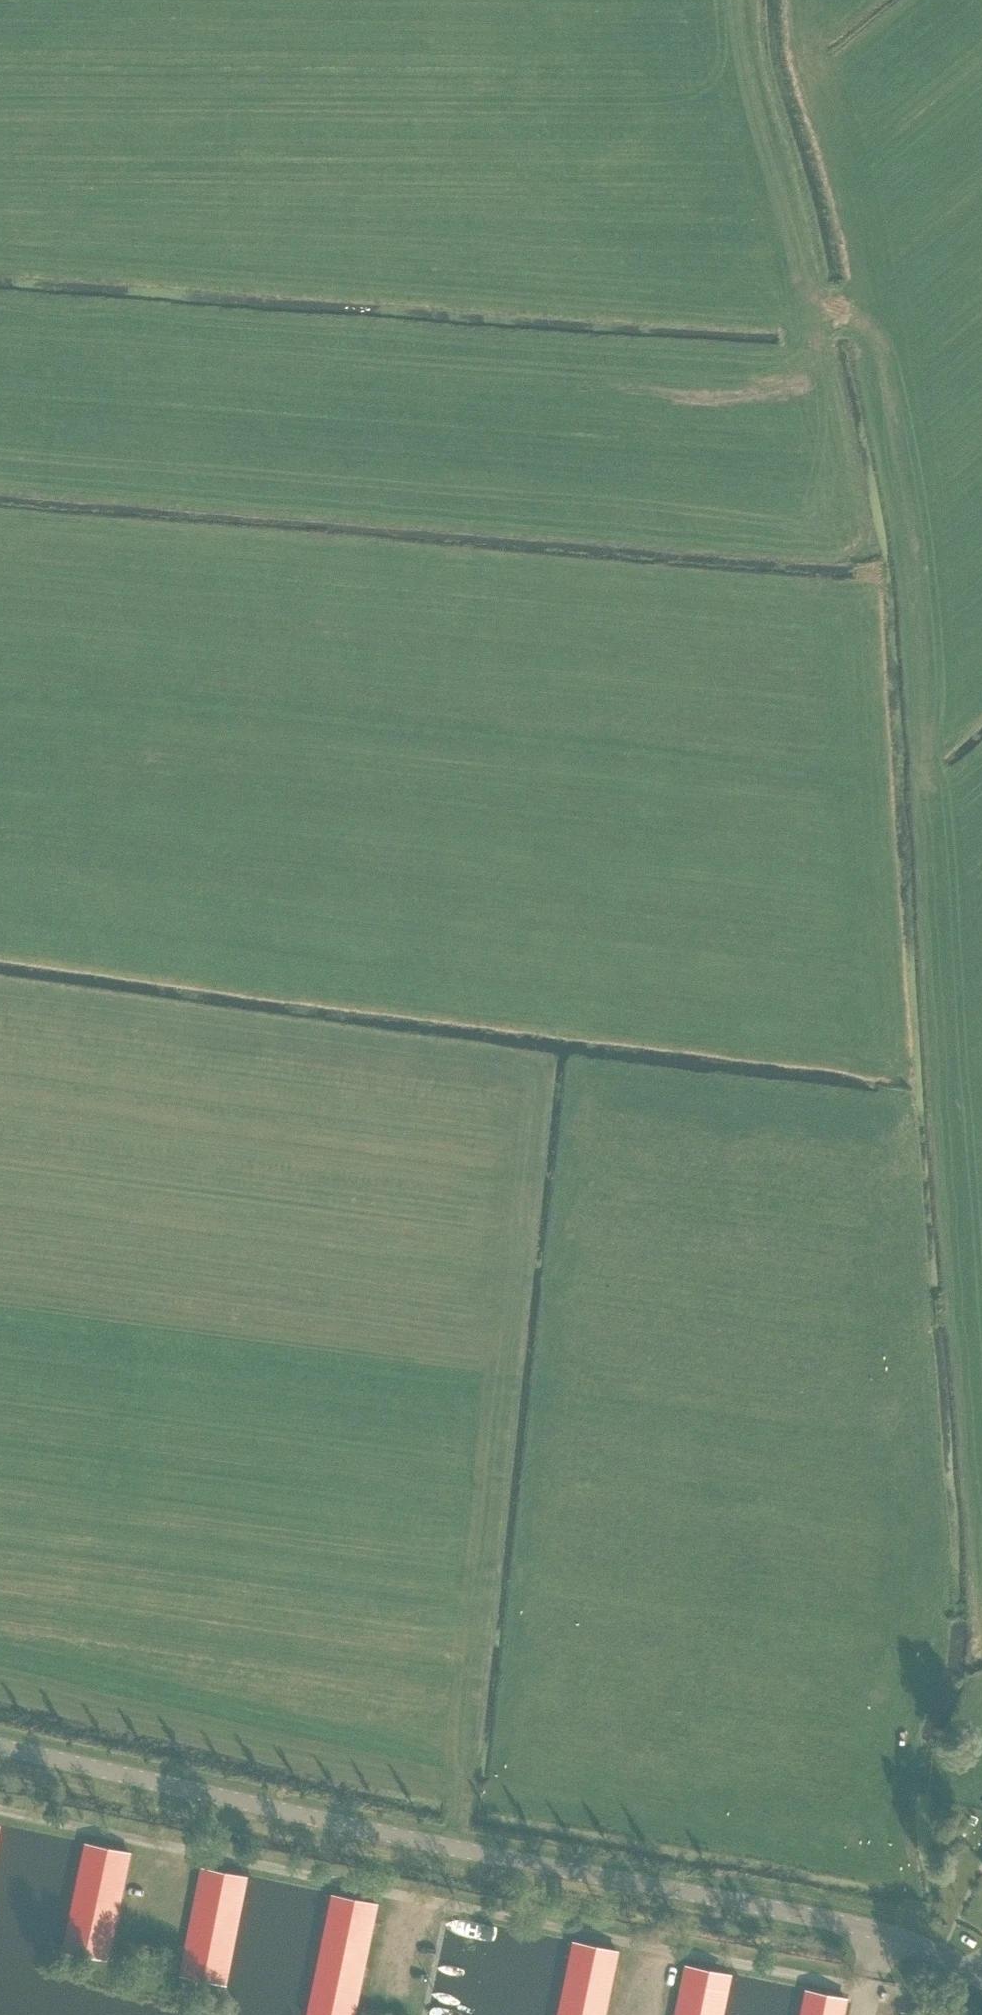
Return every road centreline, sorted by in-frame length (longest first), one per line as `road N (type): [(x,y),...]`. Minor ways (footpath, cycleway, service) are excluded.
road 1 (tertiary): [(981,1980),(928,1950),(847,1925),(0,1747)]

